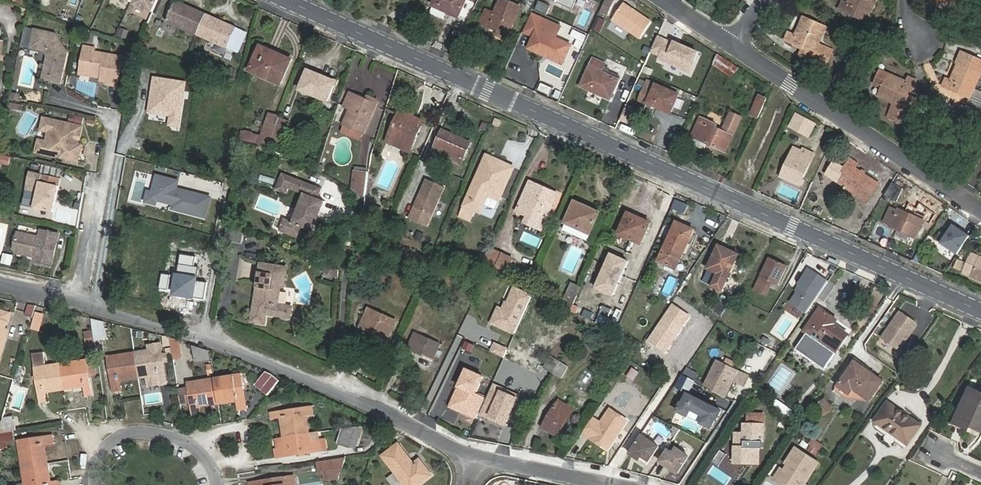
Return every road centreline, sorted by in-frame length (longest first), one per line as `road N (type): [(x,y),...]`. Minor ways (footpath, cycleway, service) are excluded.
road 1 (secondary): [(285,0),(980,312)]
road 2 (residential): [(0,286),(198,336),(352,396),(466,455)]
road 3 (residential): [(980,211),(732,48)]
road 4 (residential): [(213,484),(192,444),(140,433),(106,455),(96,484)]
road 5 (residential): [(466,455),(615,484)]

